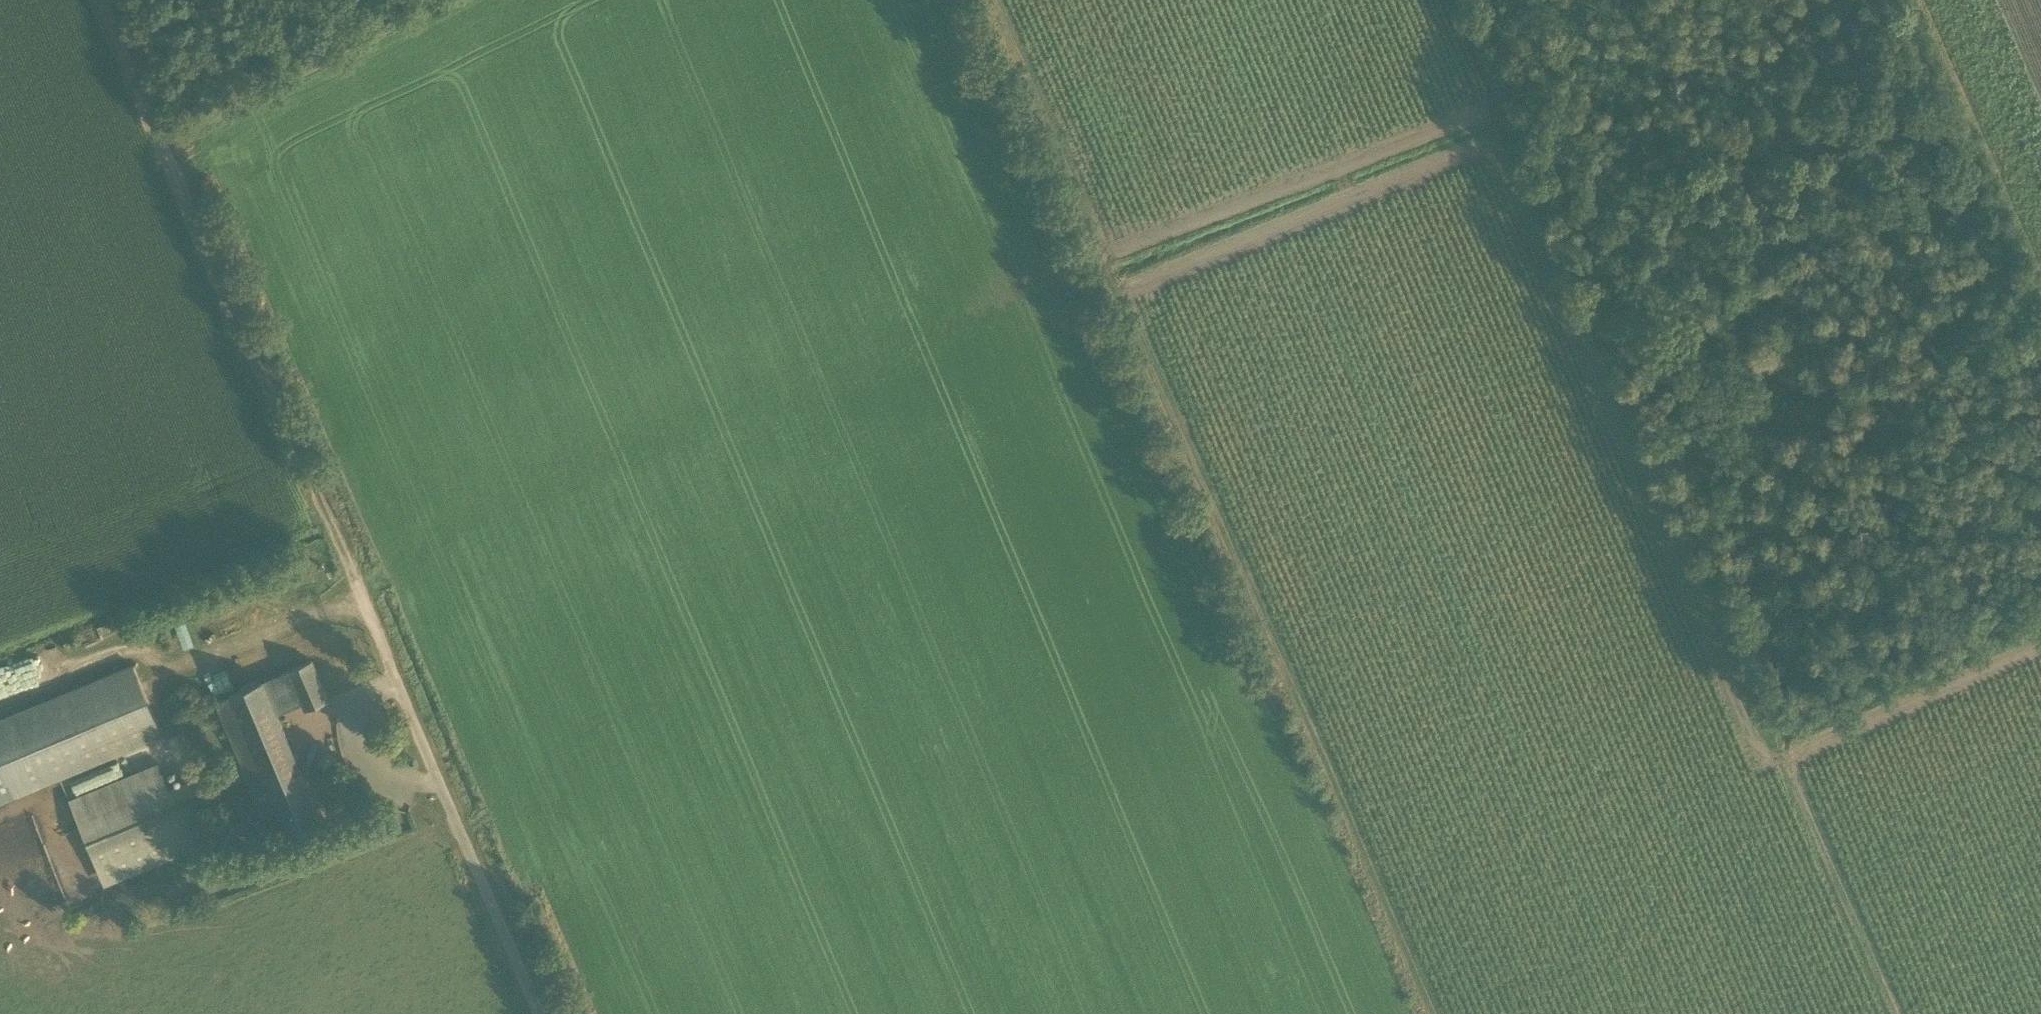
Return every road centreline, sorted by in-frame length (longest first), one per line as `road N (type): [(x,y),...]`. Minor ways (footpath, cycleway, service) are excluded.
road 1 (track): [(1435,1013),(999,0)]
road 2 (track): [(401,678),(102,0)]
road 3 (unclassified): [(541,1013),(401,678)]

